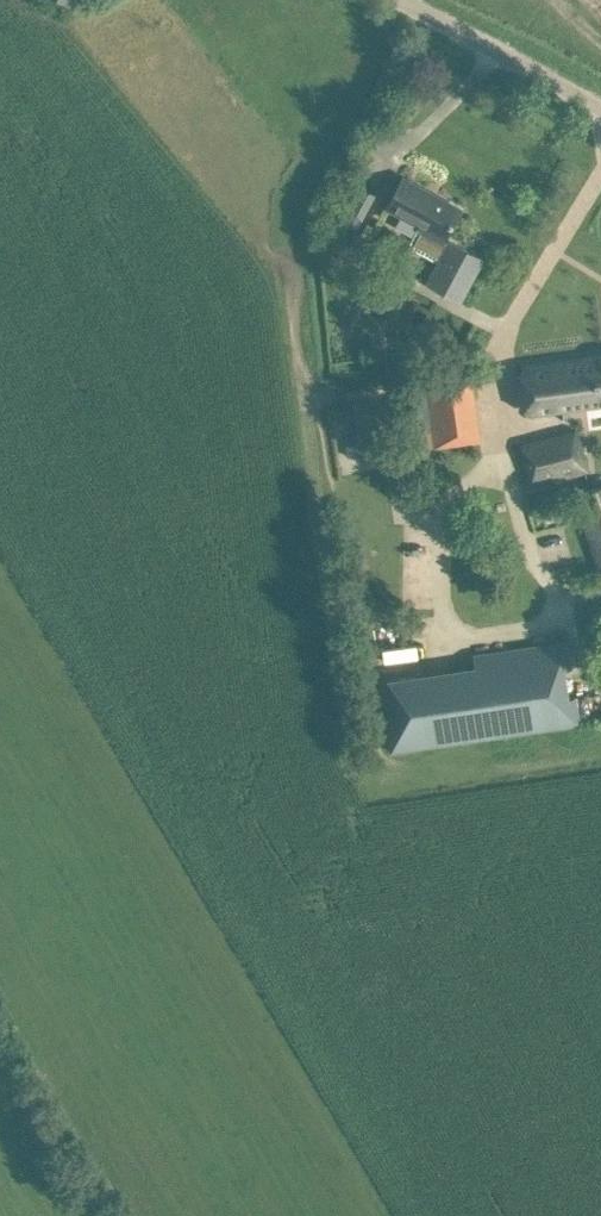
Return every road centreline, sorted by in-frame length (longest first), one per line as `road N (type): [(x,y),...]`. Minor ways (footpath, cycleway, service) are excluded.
road 1 (unclassified): [(600,110),(399,0)]

